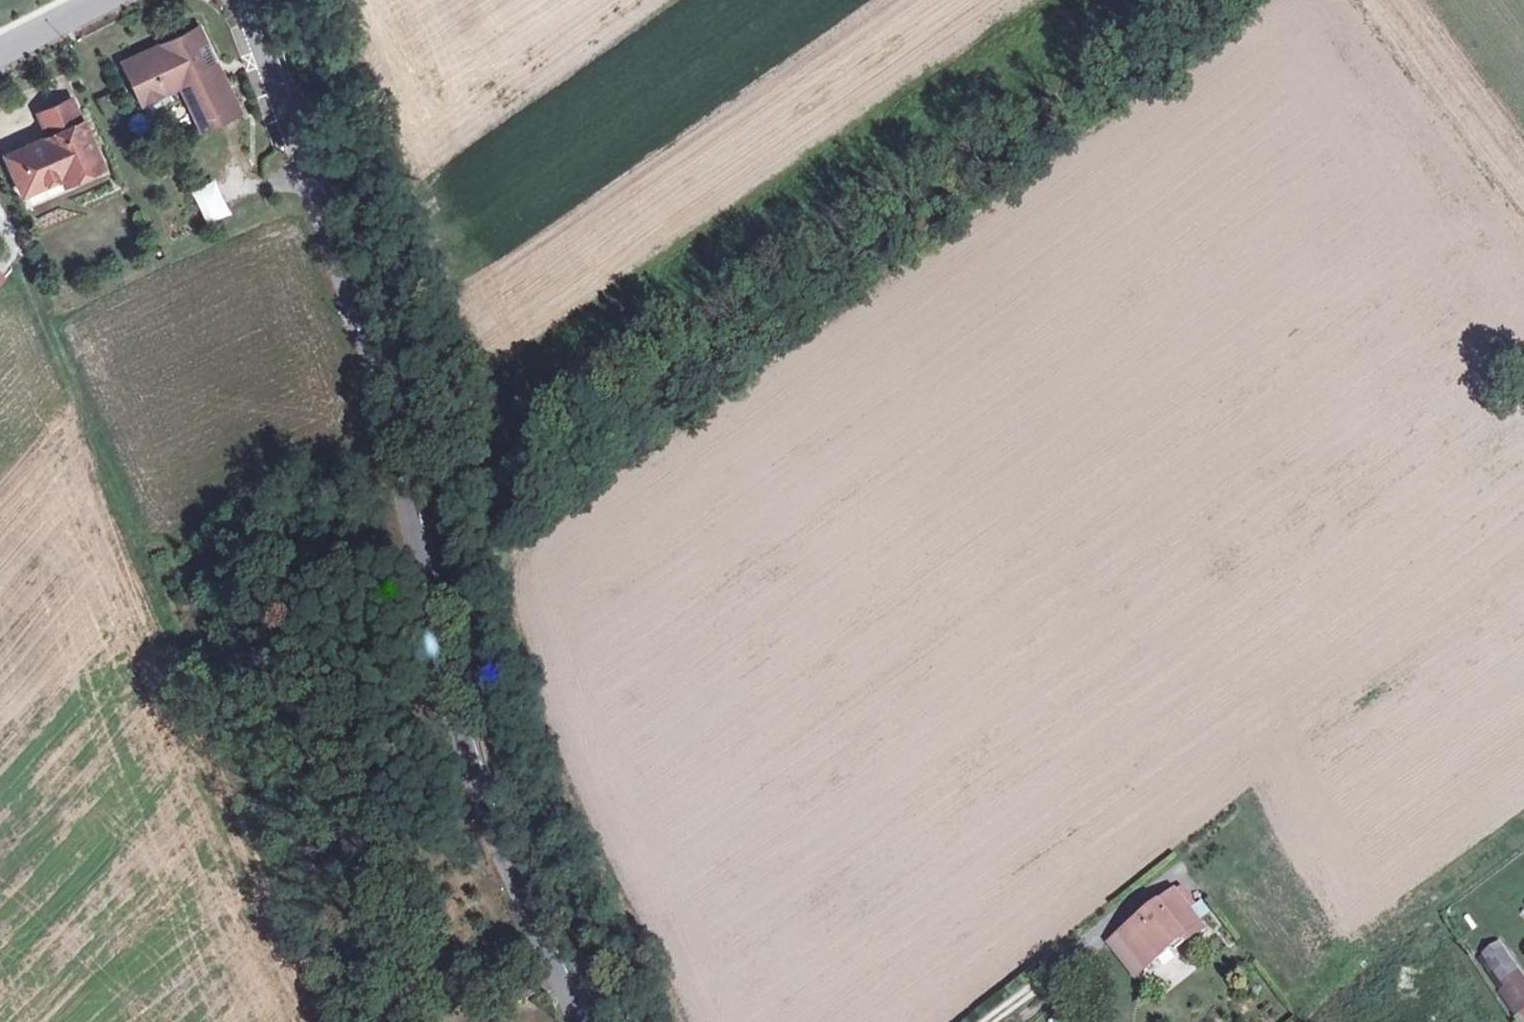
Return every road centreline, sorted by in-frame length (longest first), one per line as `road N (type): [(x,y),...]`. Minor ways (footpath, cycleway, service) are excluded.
road 1 (residential): [(253,0),(401,450),(430,605),(491,827),(586,1021)]
road 2 (residential): [(0,59),(105,0)]

